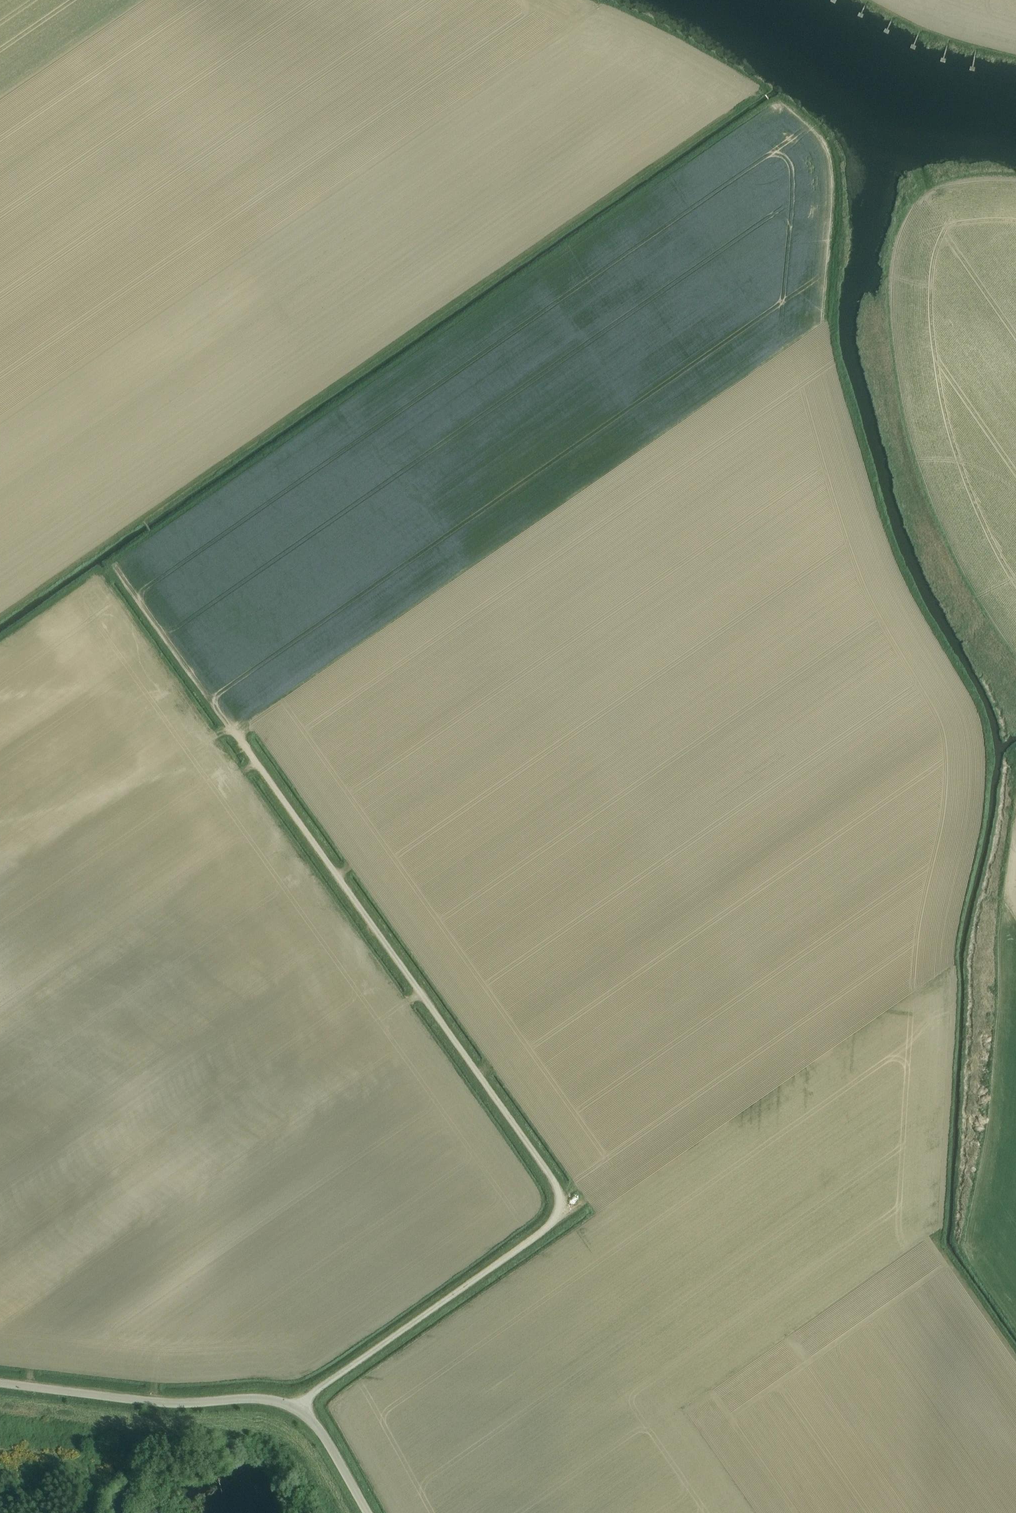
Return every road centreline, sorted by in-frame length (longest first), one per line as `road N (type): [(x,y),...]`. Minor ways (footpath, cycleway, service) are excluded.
road 1 (unclassified): [(297,1408),(550,1224),(560,1206),(556,1184),(243,744)]
road 2 (unclassified): [(297,1408),(251,1398),(152,1402),(0,1383)]
road 3 (unclassified): [(368,1512),(323,1434),(297,1408)]

